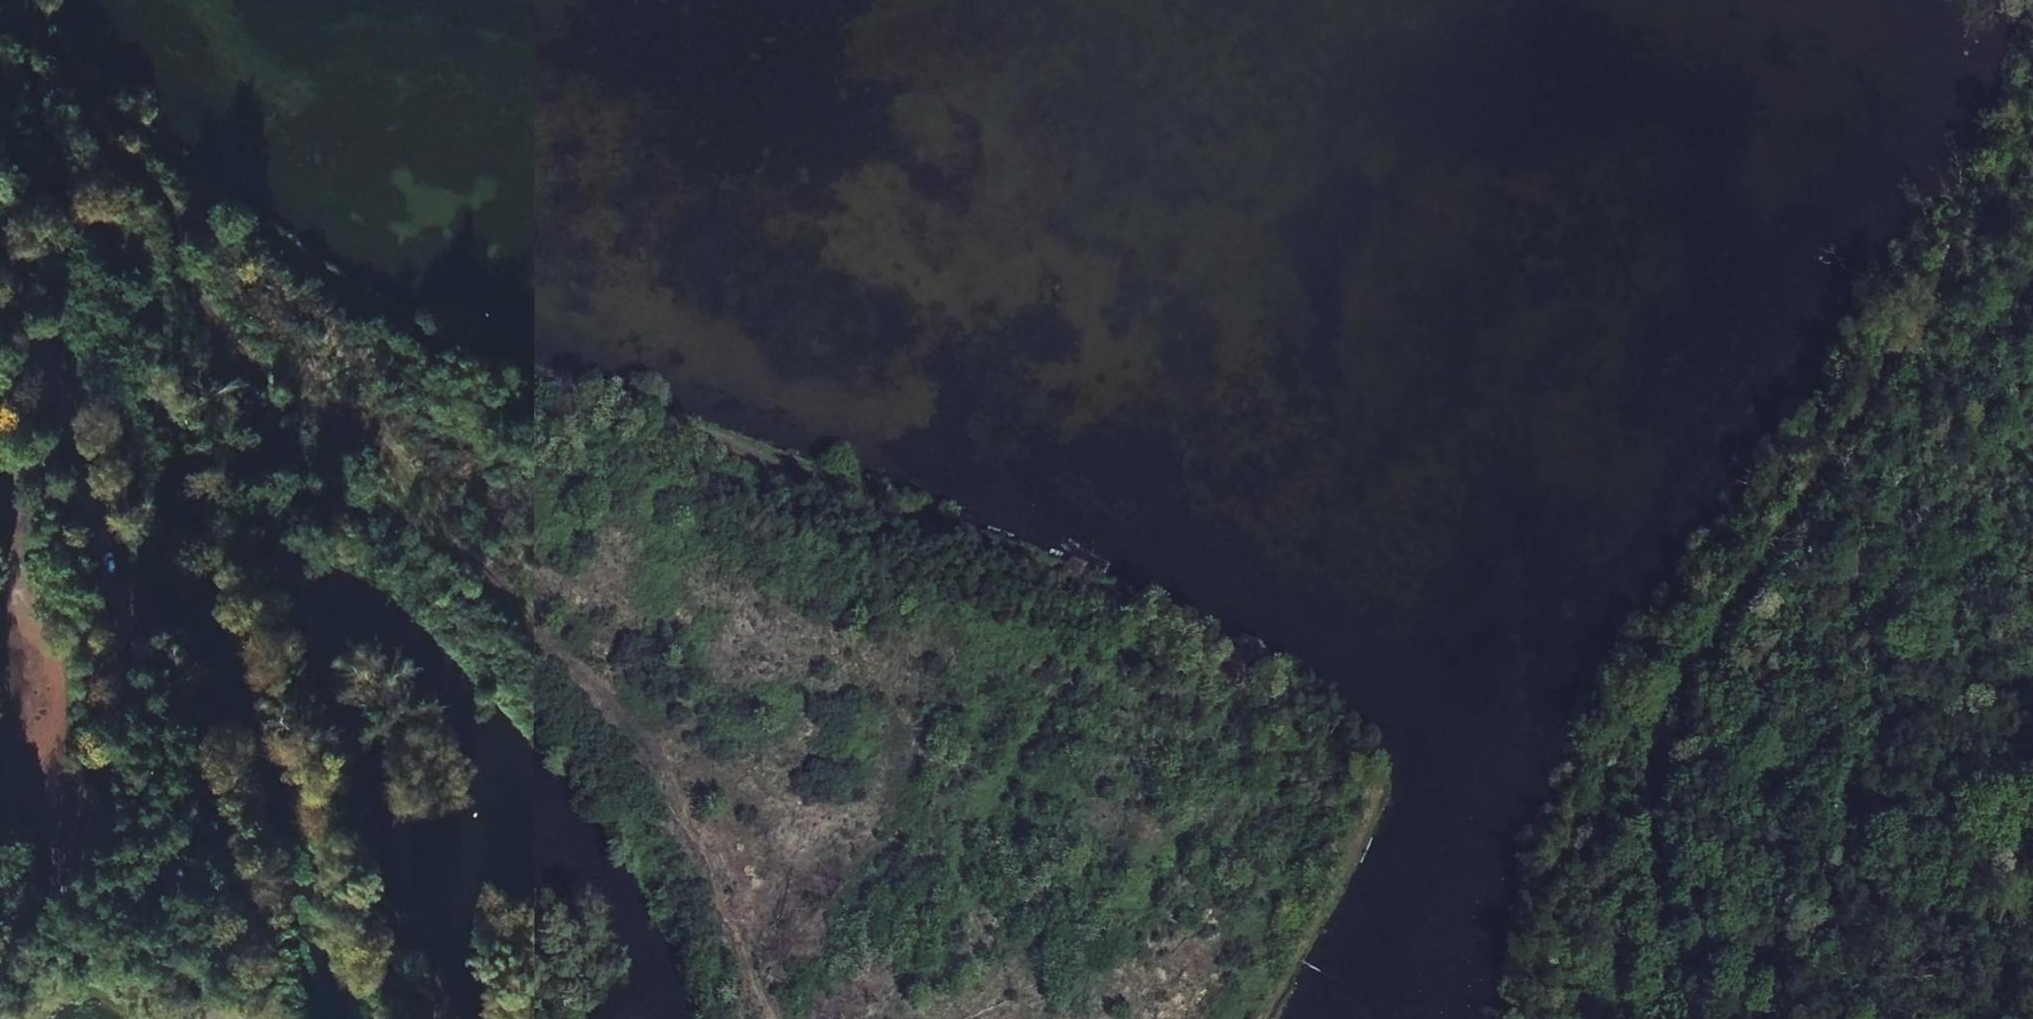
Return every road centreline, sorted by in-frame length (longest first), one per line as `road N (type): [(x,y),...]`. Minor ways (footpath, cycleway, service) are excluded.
road 1 (unclassified): [(0,975),(78,888),(108,835),(130,687),(124,627),(47,355),(0,255)]
road 2 (track): [(225,1018),(150,933),(78,888)]

